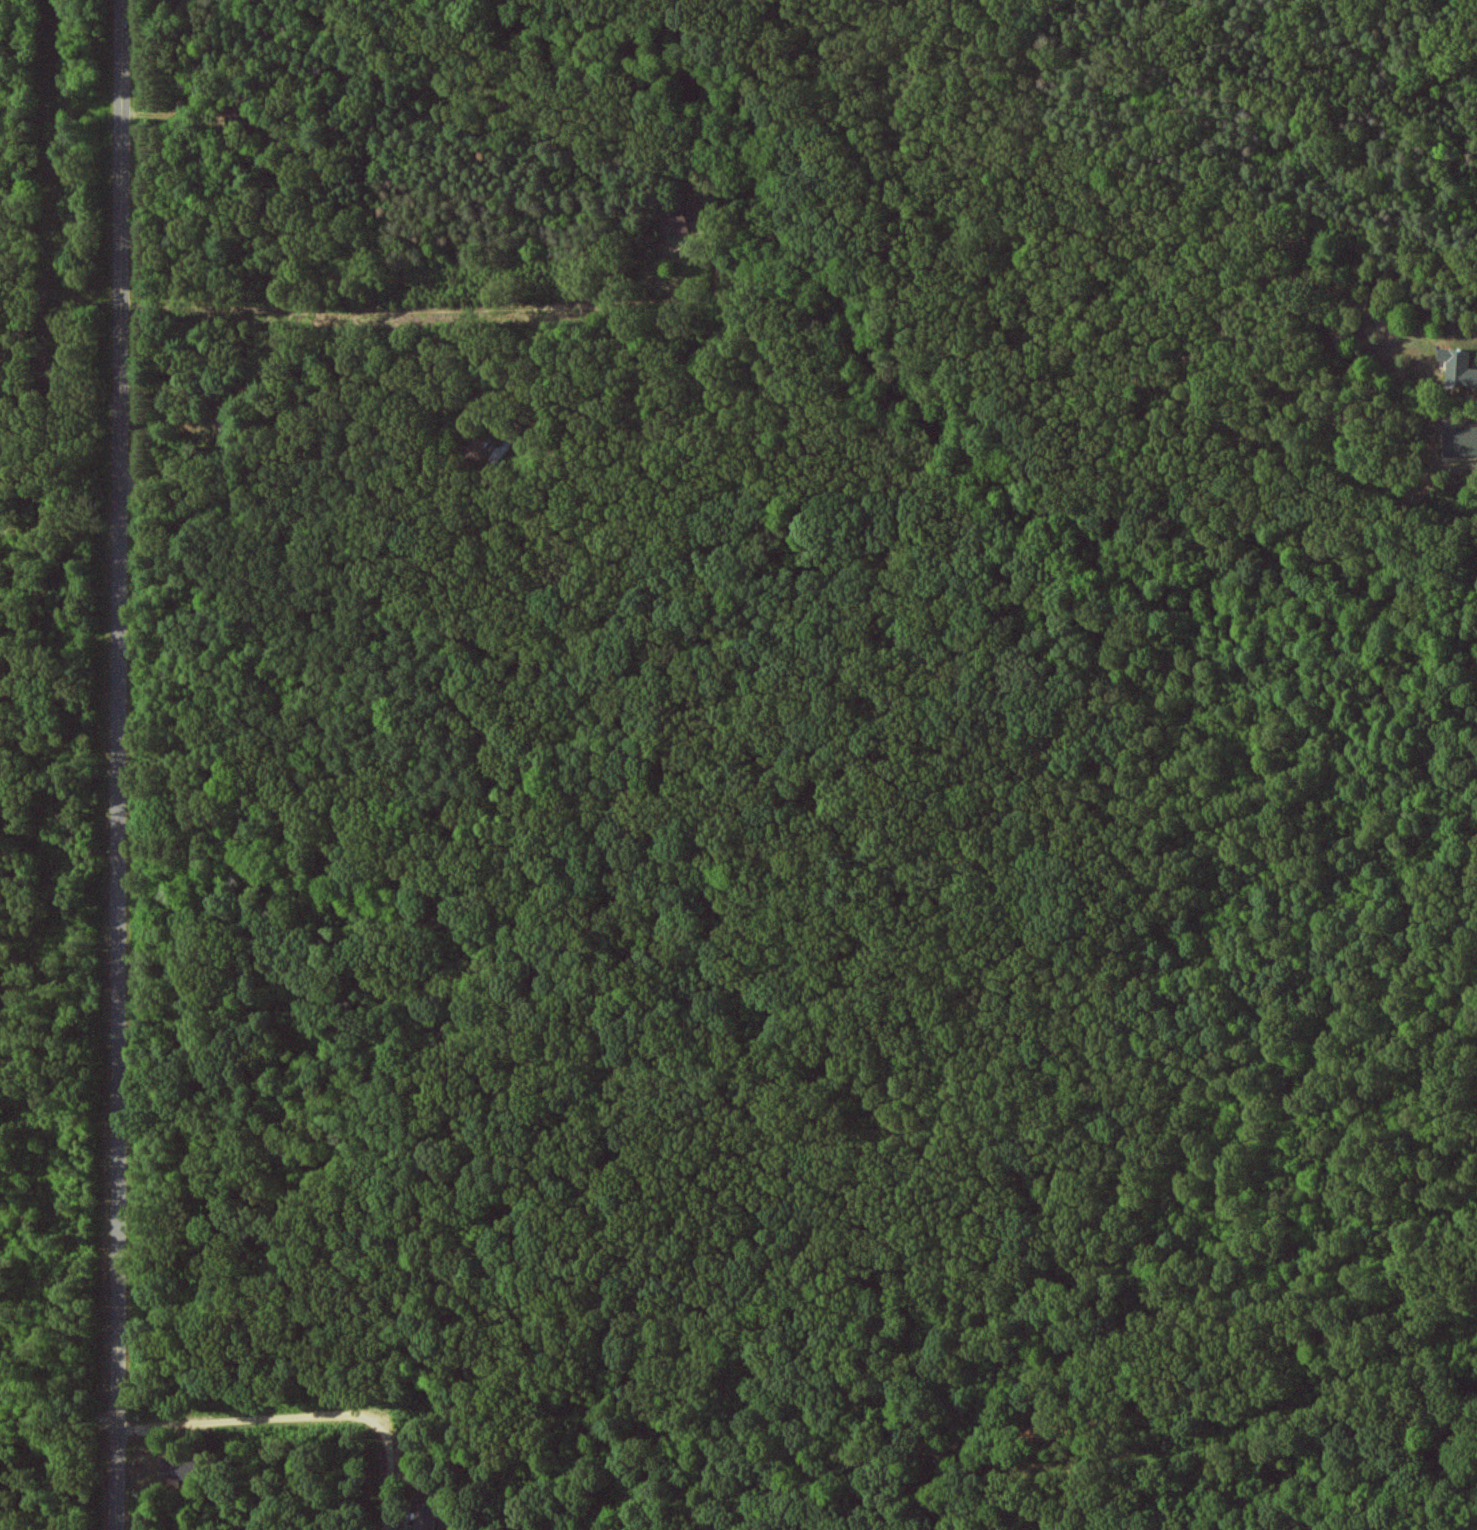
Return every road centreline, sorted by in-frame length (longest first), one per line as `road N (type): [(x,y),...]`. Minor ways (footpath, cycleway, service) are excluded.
road 1 (residential): [(121,1529),(126,0)]
road 2 (residential): [(739,1529),(872,1473),(1228,1375),(1420,1280),(1476,1265)]

